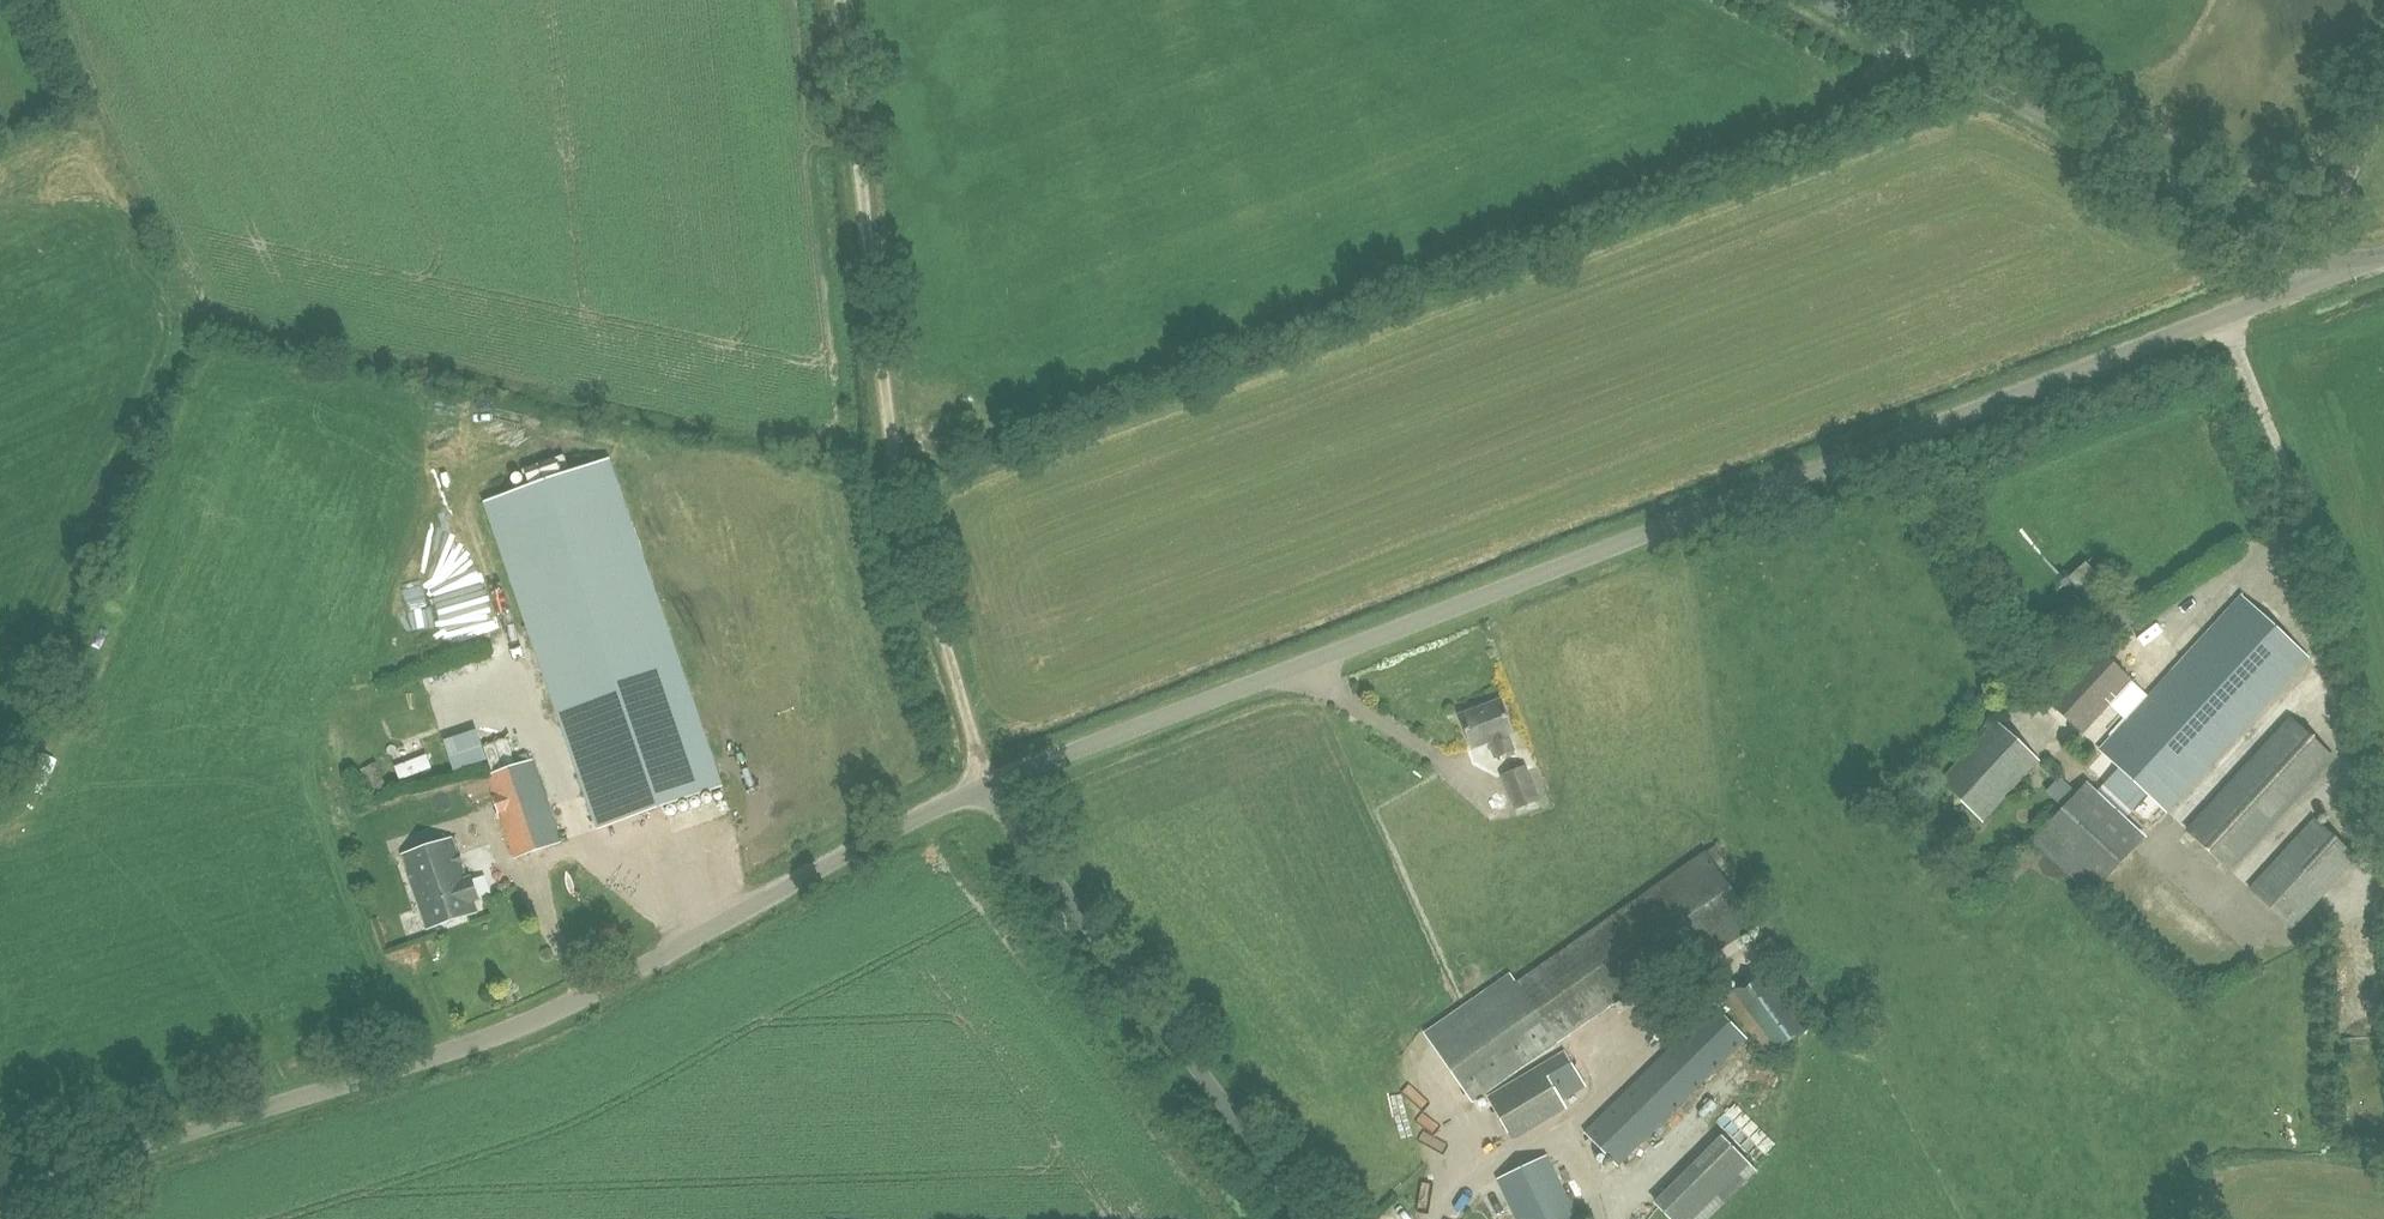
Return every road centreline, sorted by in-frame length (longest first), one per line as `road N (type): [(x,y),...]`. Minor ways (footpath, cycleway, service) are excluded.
road 1 (unclassified): [(987,785),(2344,274)]
road 2 (unclassified): [(0,1198),(486,1041),(987,785)]
road 3 (track): [(987,785),(898,487),(839,0)]
road 4 (unclassified): [(2344,274),(1823,0)]
road 5 (unclassified): [(987,785),(1309,1218)]

